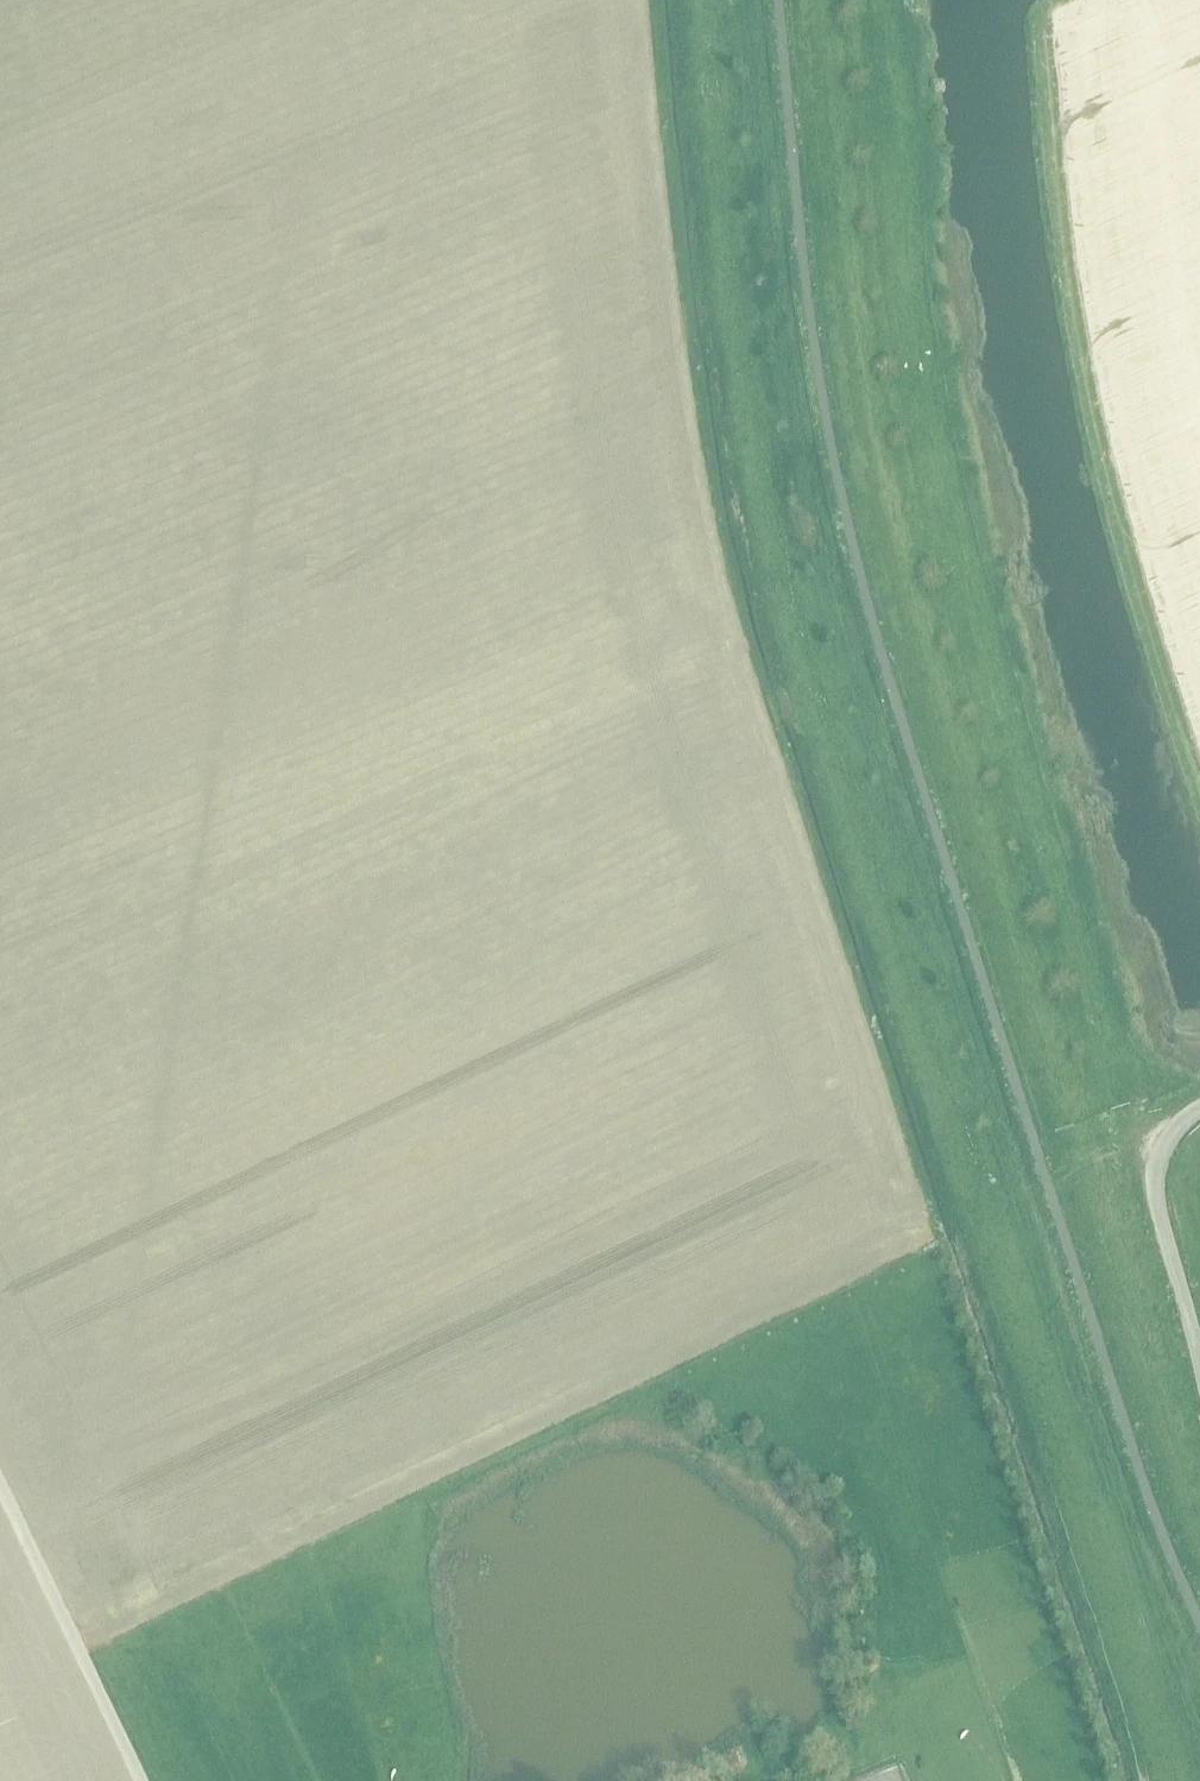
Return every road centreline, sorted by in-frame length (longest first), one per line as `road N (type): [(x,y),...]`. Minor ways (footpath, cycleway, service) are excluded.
road 1 (unclassified): [(1199,1620),(1080,1317),(843,499),(808,286),(783,0)]
road 2 (unclassified): [(1199,1389),(1155,1162),(1169,1131),(1199,1106)]

